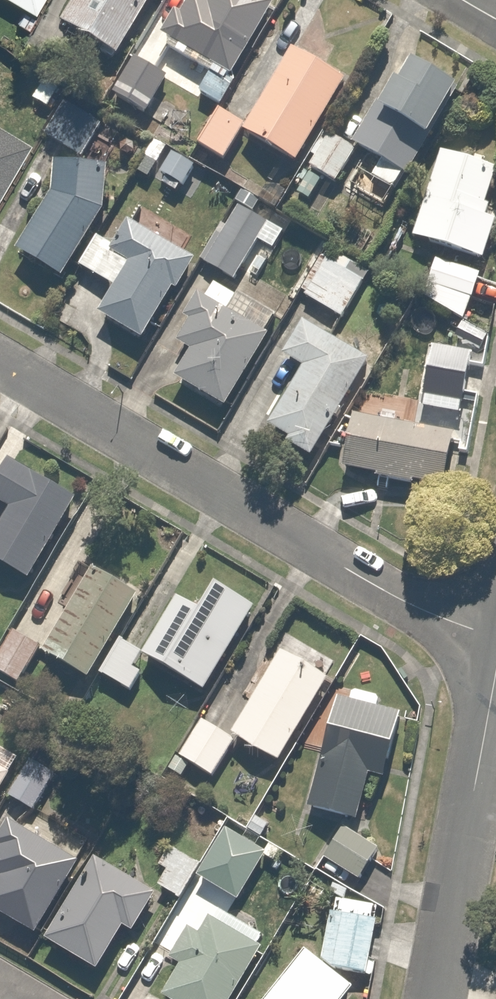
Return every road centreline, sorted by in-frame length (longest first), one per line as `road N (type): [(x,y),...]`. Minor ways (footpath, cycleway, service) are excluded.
road 1 (residential): [(0,364),(401,600),(495,634)]
road 2 (residential): [(495,674),(435,998)]

